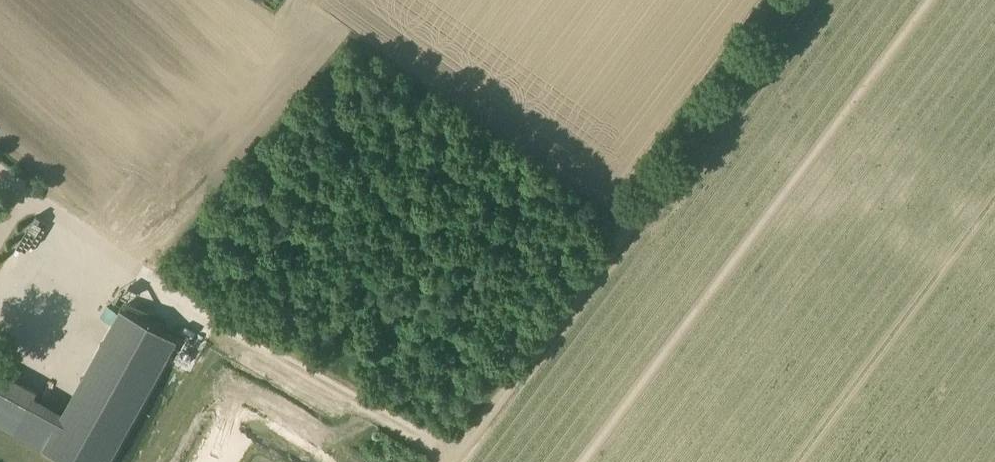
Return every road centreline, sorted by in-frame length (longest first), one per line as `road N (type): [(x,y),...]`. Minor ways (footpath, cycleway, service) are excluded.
road 1 (track): [(452,461),(801,0)]
road 2 (track): [(455,457),(170,295)]
road 3 (unclassified): [(162,289),(117,262),(0,159)]

